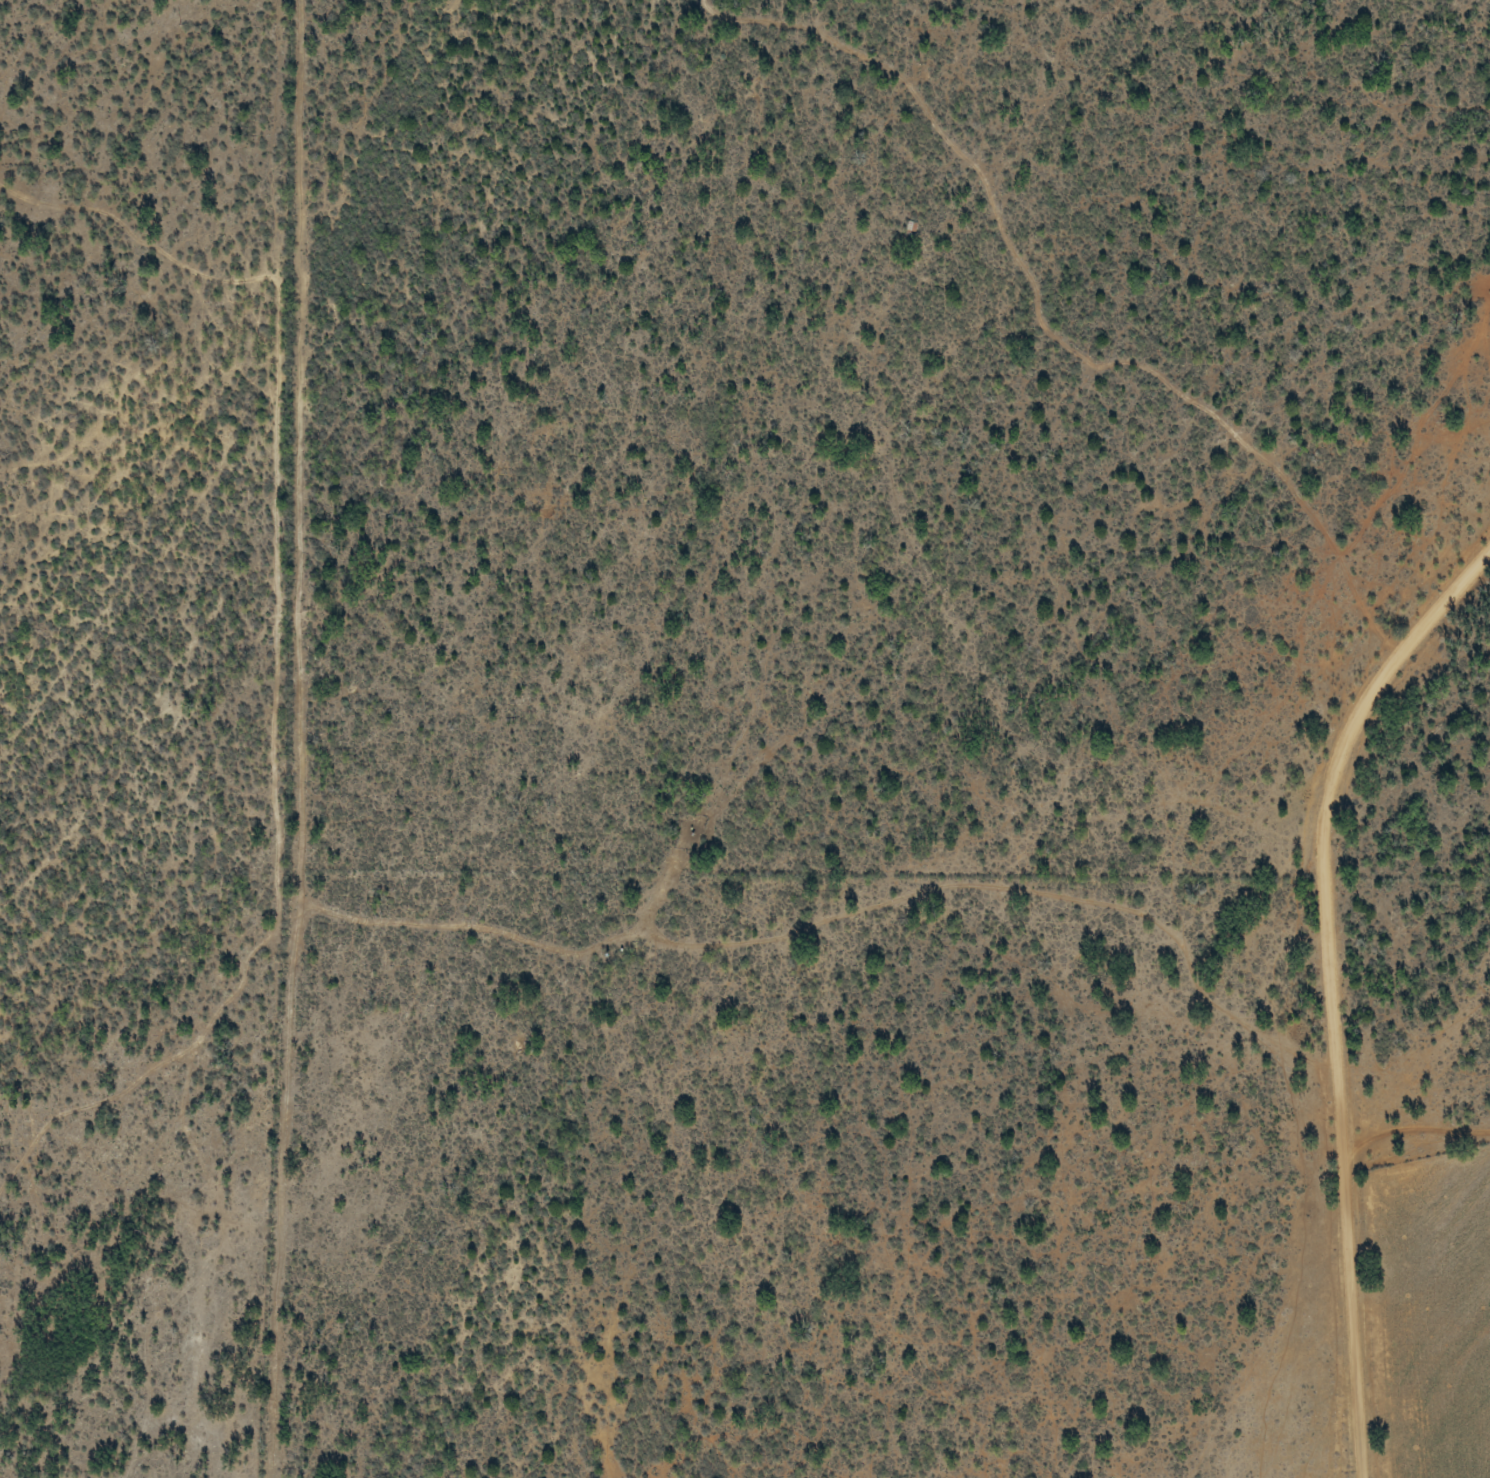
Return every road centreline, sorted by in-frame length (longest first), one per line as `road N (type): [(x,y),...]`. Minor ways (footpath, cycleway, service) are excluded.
road 1 (residential): [(1489,573),(1386,673),(1366,737),(1361,1096),(1376,1477)]

